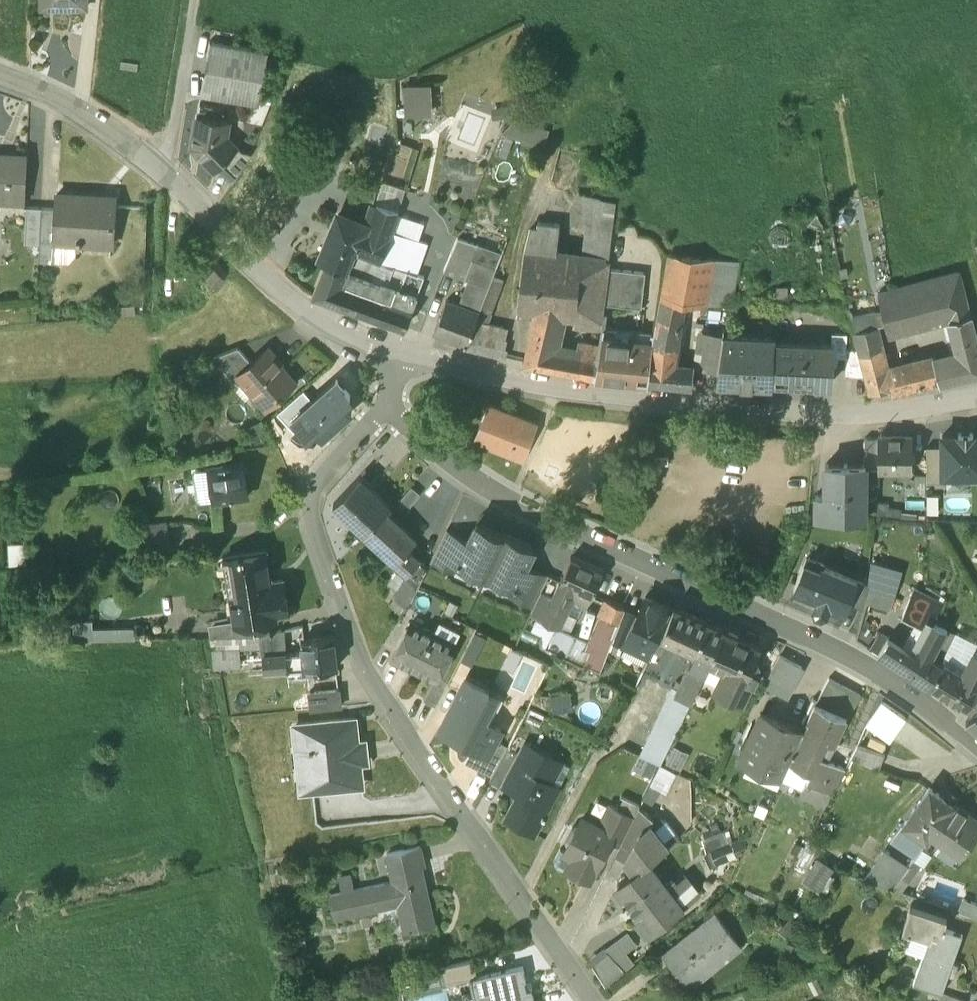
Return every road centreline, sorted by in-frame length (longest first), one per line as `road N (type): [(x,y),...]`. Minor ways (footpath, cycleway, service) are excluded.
road 1 (residential): [(591,1000),(365,664),(314,534),(309,497),(388,408)]
road 2 (residential): [(388,408),(461,476),(607,553),(855,663),(976,747)]
road 3 (residential): [(976,400),(847,413),(695,408),(566,395),(401,356)]
road 4 (residential): [(401,356),(312,317),(137,148),(72,106),(0,77)]
road 5 (track): [(196,0),(175,141),(158,164)]

